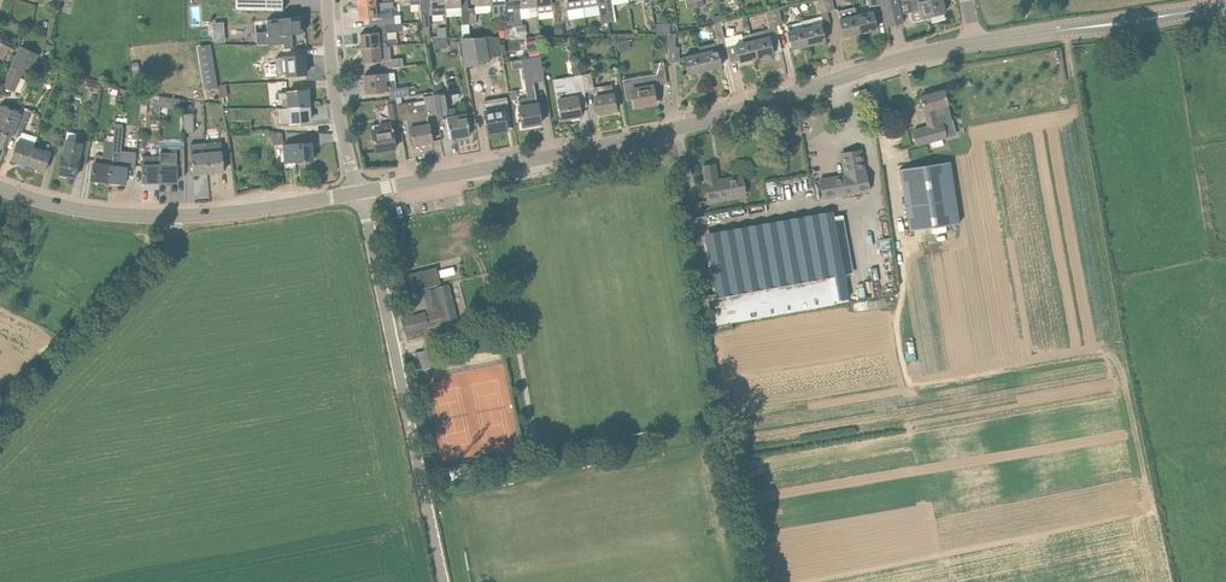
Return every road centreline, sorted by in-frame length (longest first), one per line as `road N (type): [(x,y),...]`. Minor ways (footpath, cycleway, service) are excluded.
road 1 (secondary): [(358,191),(677,128),(975,43)]
road 2 (unclassified): [(443,581),(358,191)]
road 3 (track): [(0,407),(165,246),(171,216)]
road 4 (secondary): [(975,43),(1225,6)]
road 5 (residential): [(358,191),(342,131),(328,0)]
road 6 (secondary): [(171,216),(358,191)]
road 7 (secondary): [(171,216),(75,208),(0,187)]

